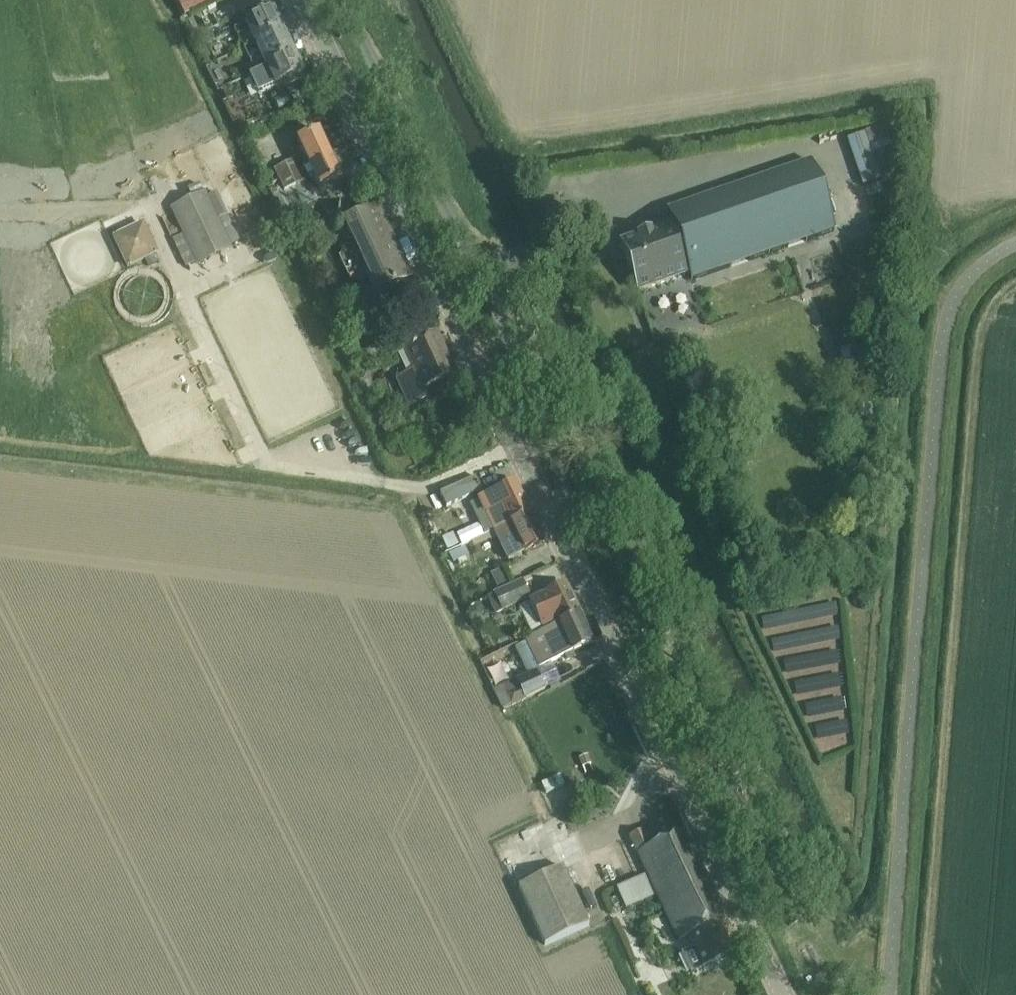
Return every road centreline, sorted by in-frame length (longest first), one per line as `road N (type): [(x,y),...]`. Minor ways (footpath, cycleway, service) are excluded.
road 1 (secondary): [(781,994),(301,0)]
road 2 (track): [(563,543),(546,434),(490,291),(339,0)]
road 3 (track): [(478,269),(760,158),(824,149),(858,231)]

